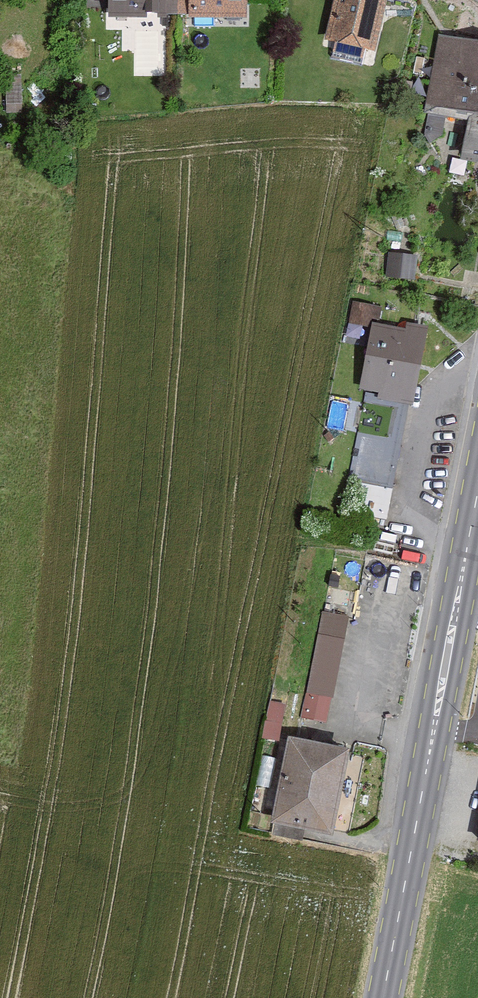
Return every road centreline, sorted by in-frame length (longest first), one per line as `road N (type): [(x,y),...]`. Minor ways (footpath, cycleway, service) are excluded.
road 1 (secondary): [(477,489),(380,997)]

